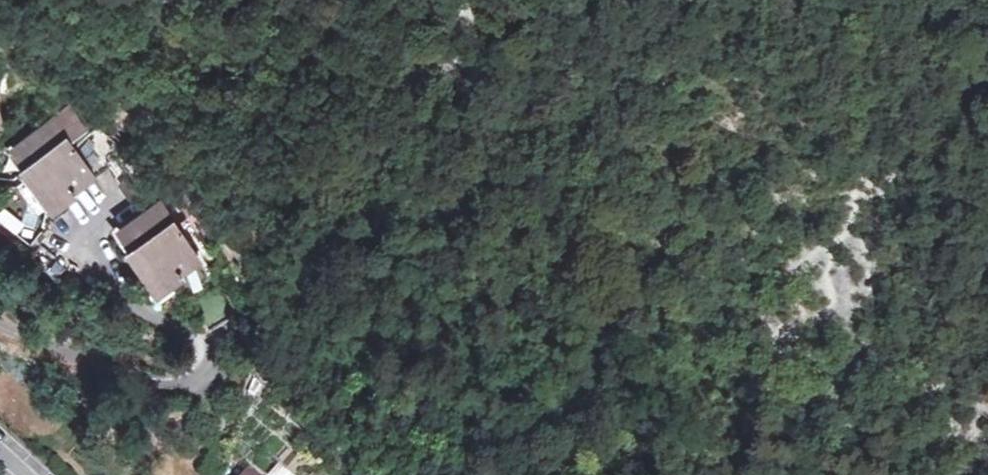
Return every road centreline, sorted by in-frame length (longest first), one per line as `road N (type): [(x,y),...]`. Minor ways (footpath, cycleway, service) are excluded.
road 1 (residential): [(0,325),(128,381),(184,387),(205,380),(199,341),(81,269),(82,238)]

